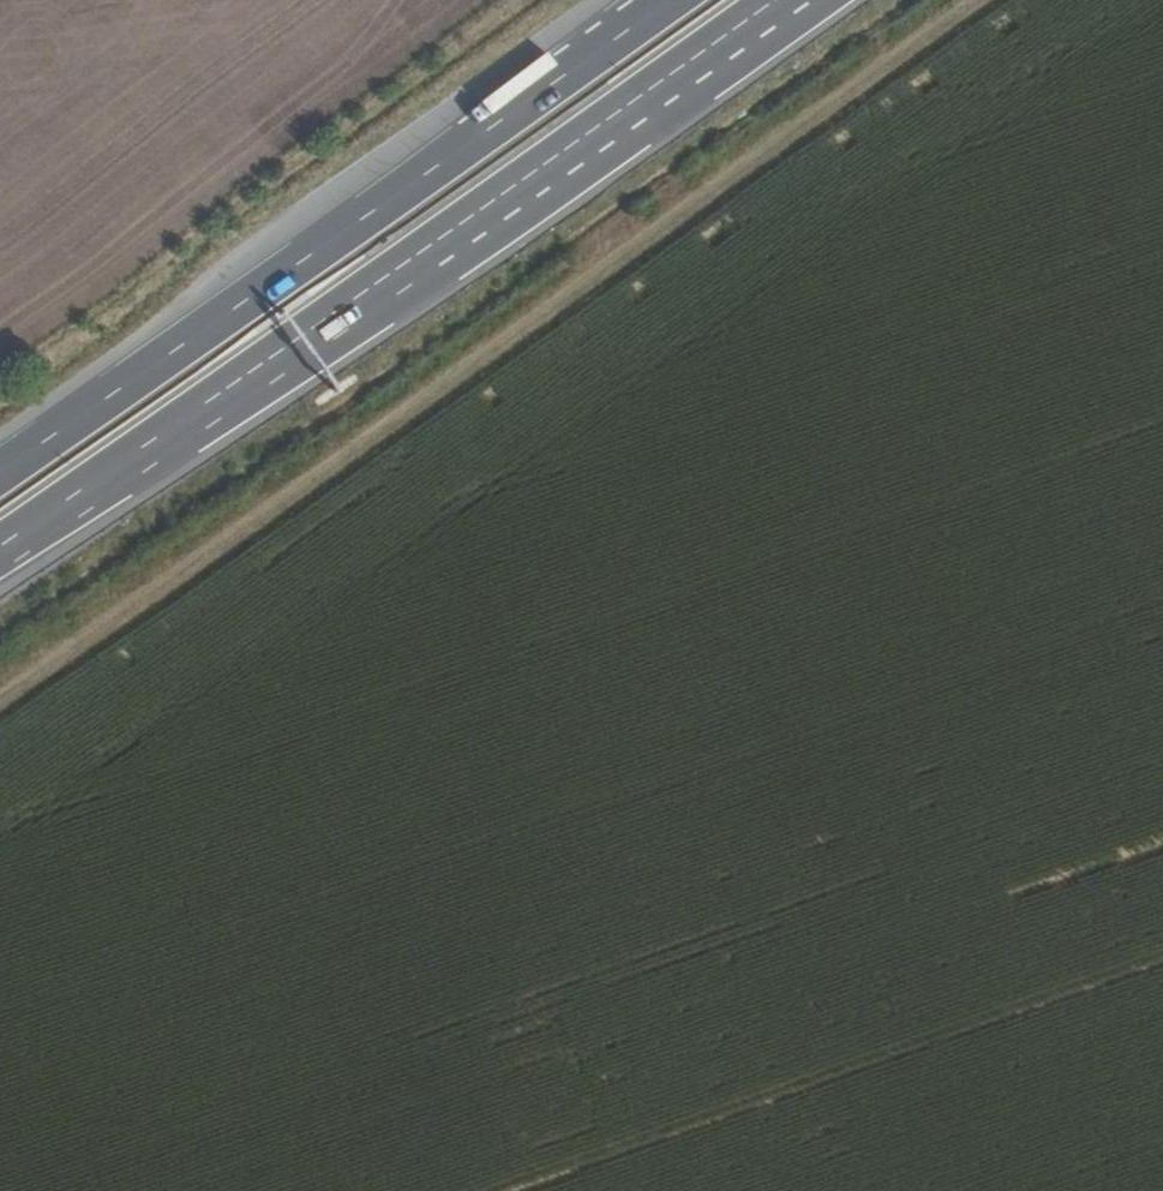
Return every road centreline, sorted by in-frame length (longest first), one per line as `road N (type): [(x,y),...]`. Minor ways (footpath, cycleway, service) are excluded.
road 1 (trunk): [(0,550),(420,276),(795,0)]
road 2 (trunk): [(659,0),(0,470)]

